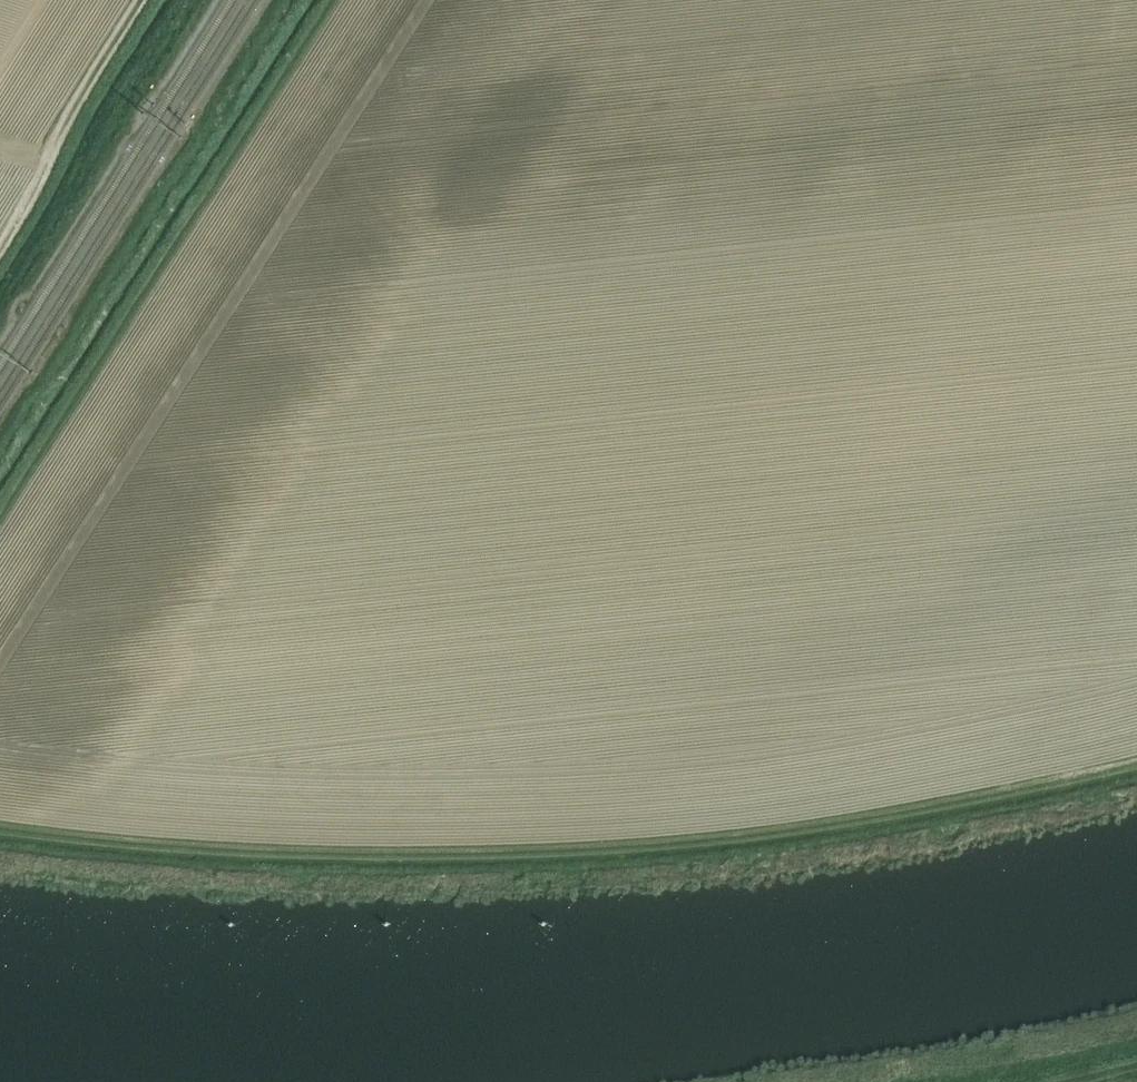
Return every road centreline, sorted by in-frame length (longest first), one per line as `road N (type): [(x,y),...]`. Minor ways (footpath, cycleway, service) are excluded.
road 1 (track): [(137,0),(0,244)]

